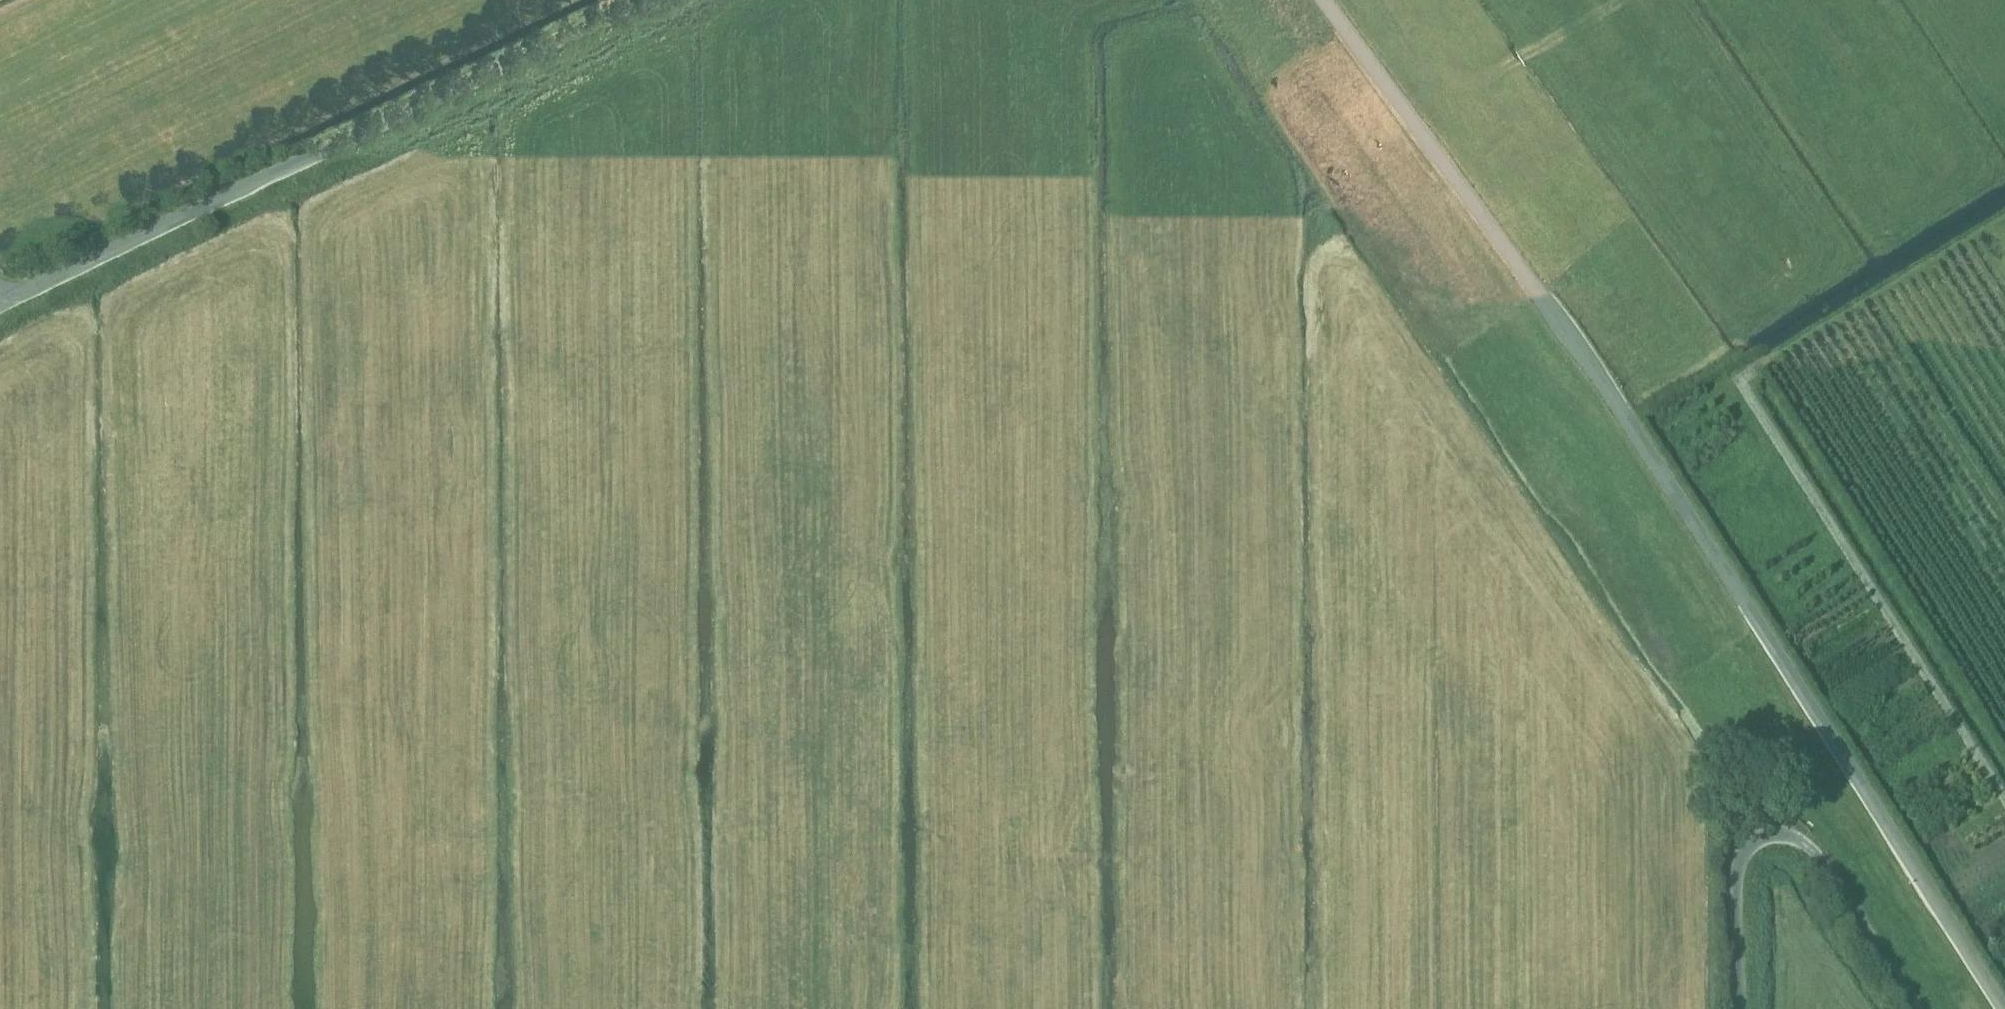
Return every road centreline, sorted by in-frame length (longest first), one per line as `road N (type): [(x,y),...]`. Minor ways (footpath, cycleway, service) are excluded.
road 1 (unclassified): [(2004,1000),(1649,461),(1316,0)]
road 2 (unclassified): [(0,306),(639,0)]
road 3 (unclassified): [(1739,1008),(1736,882),(1757,843),(1783,835),(1811,851),(1913,1008)]

